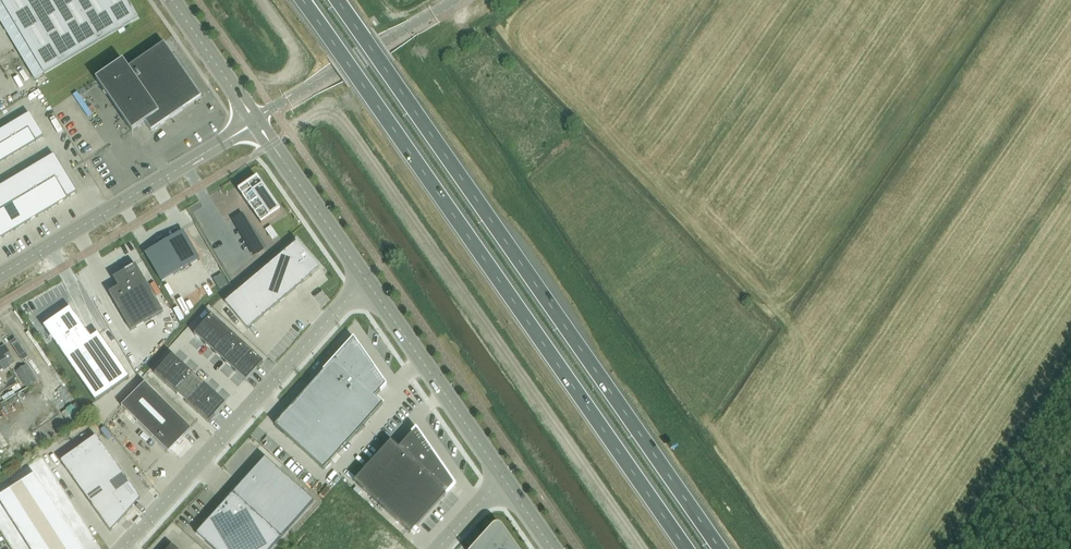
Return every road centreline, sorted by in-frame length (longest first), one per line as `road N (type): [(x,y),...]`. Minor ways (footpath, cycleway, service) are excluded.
road 1 (trunk): [(303,0),(687,548)]
road 2 (trunk): [(720,548),(337,0)]
road 3 (unclassified): [(125,548),(367,283)]
road 4 (tertiary): [(0,276),(256,121)]
road 5 (tertiary): [(367,283),(502,476)]
road 6 (tertiary): [(256,121),(454,0)]
road 7 (tertiary): [(256,121),(367,283)]
road 8 (tertiary): [(172,0),(256,121)]

